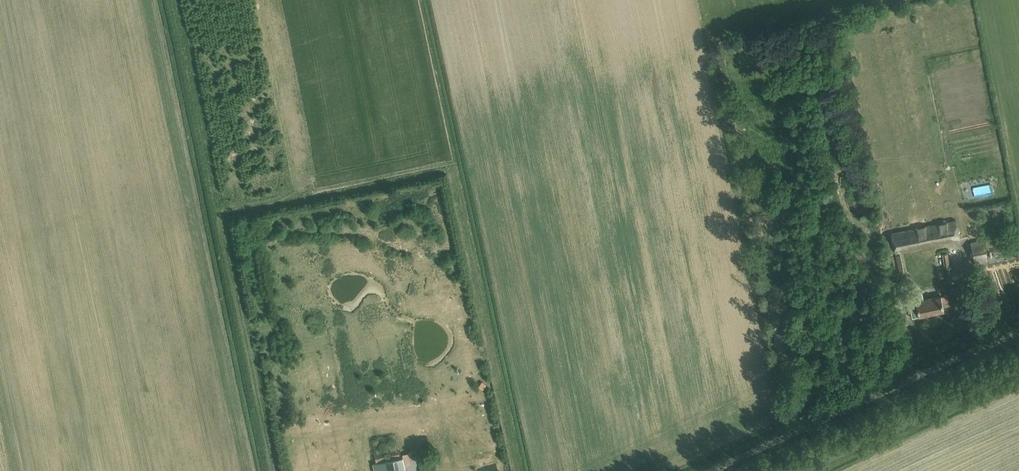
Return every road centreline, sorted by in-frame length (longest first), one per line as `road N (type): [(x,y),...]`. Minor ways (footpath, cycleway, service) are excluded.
road 1 (unclassified): [(706,470),(1018,330)]

